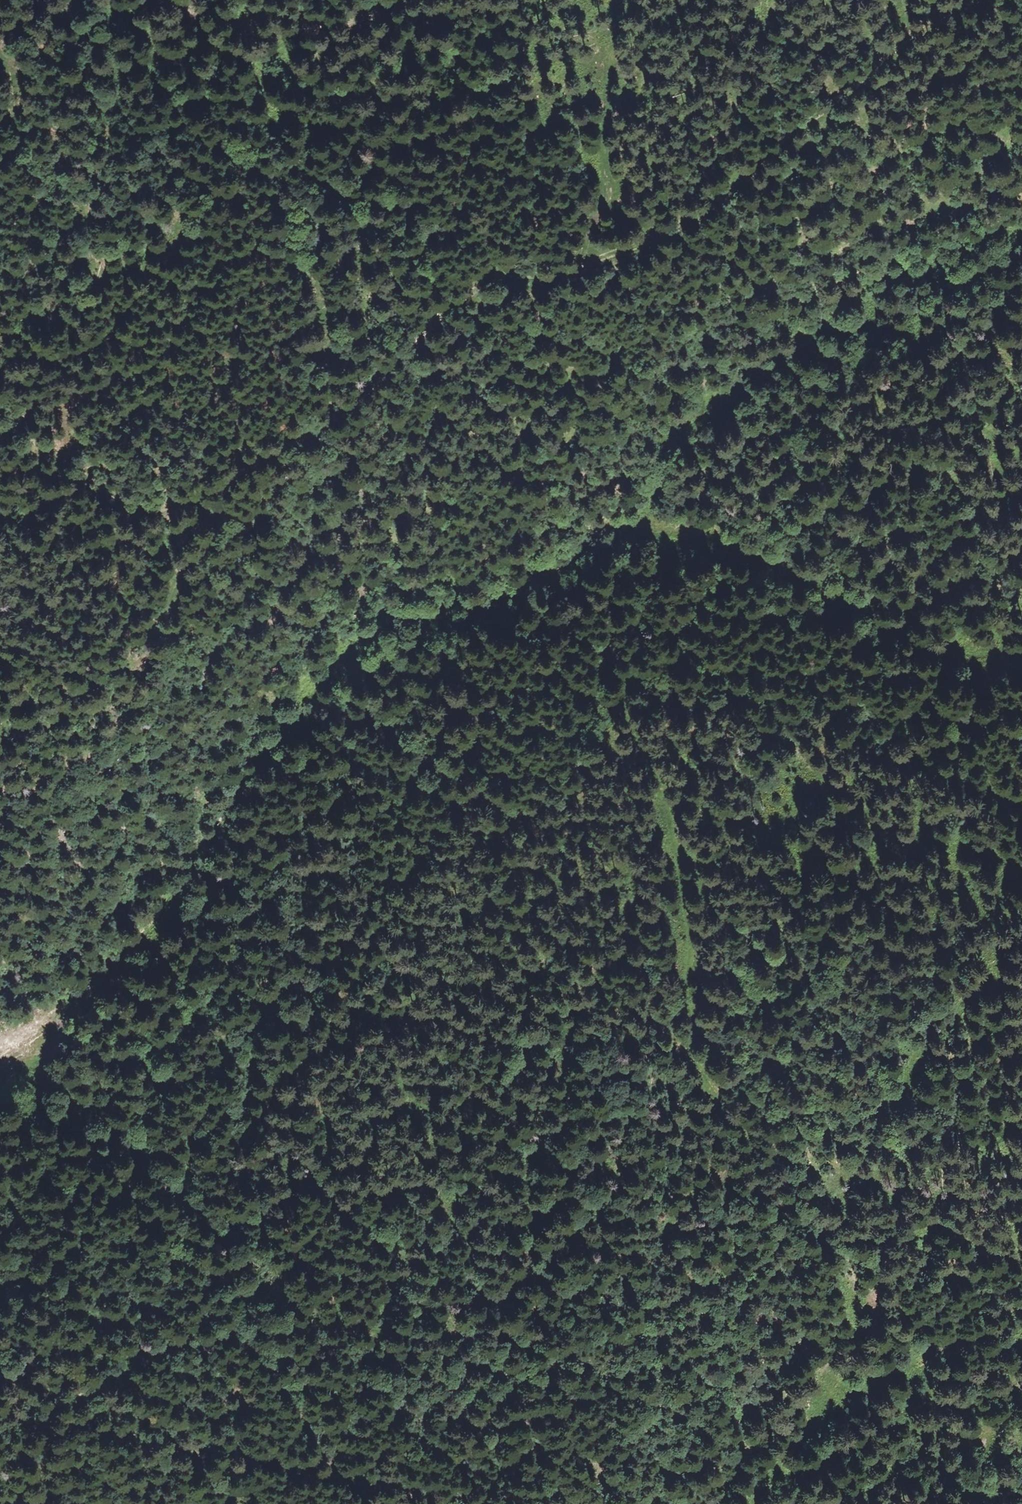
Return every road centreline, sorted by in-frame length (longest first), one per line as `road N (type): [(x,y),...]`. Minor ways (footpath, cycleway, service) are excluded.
road 1 (track): [(1021,645),(862,609),(758,545),(657,517),(598,536),(503,603),(400,612),(341,663),(228,806),(183,920),(70,1005),(0,1039)]
road 2 (track): [(832,318),(667,450),(657,517)]

